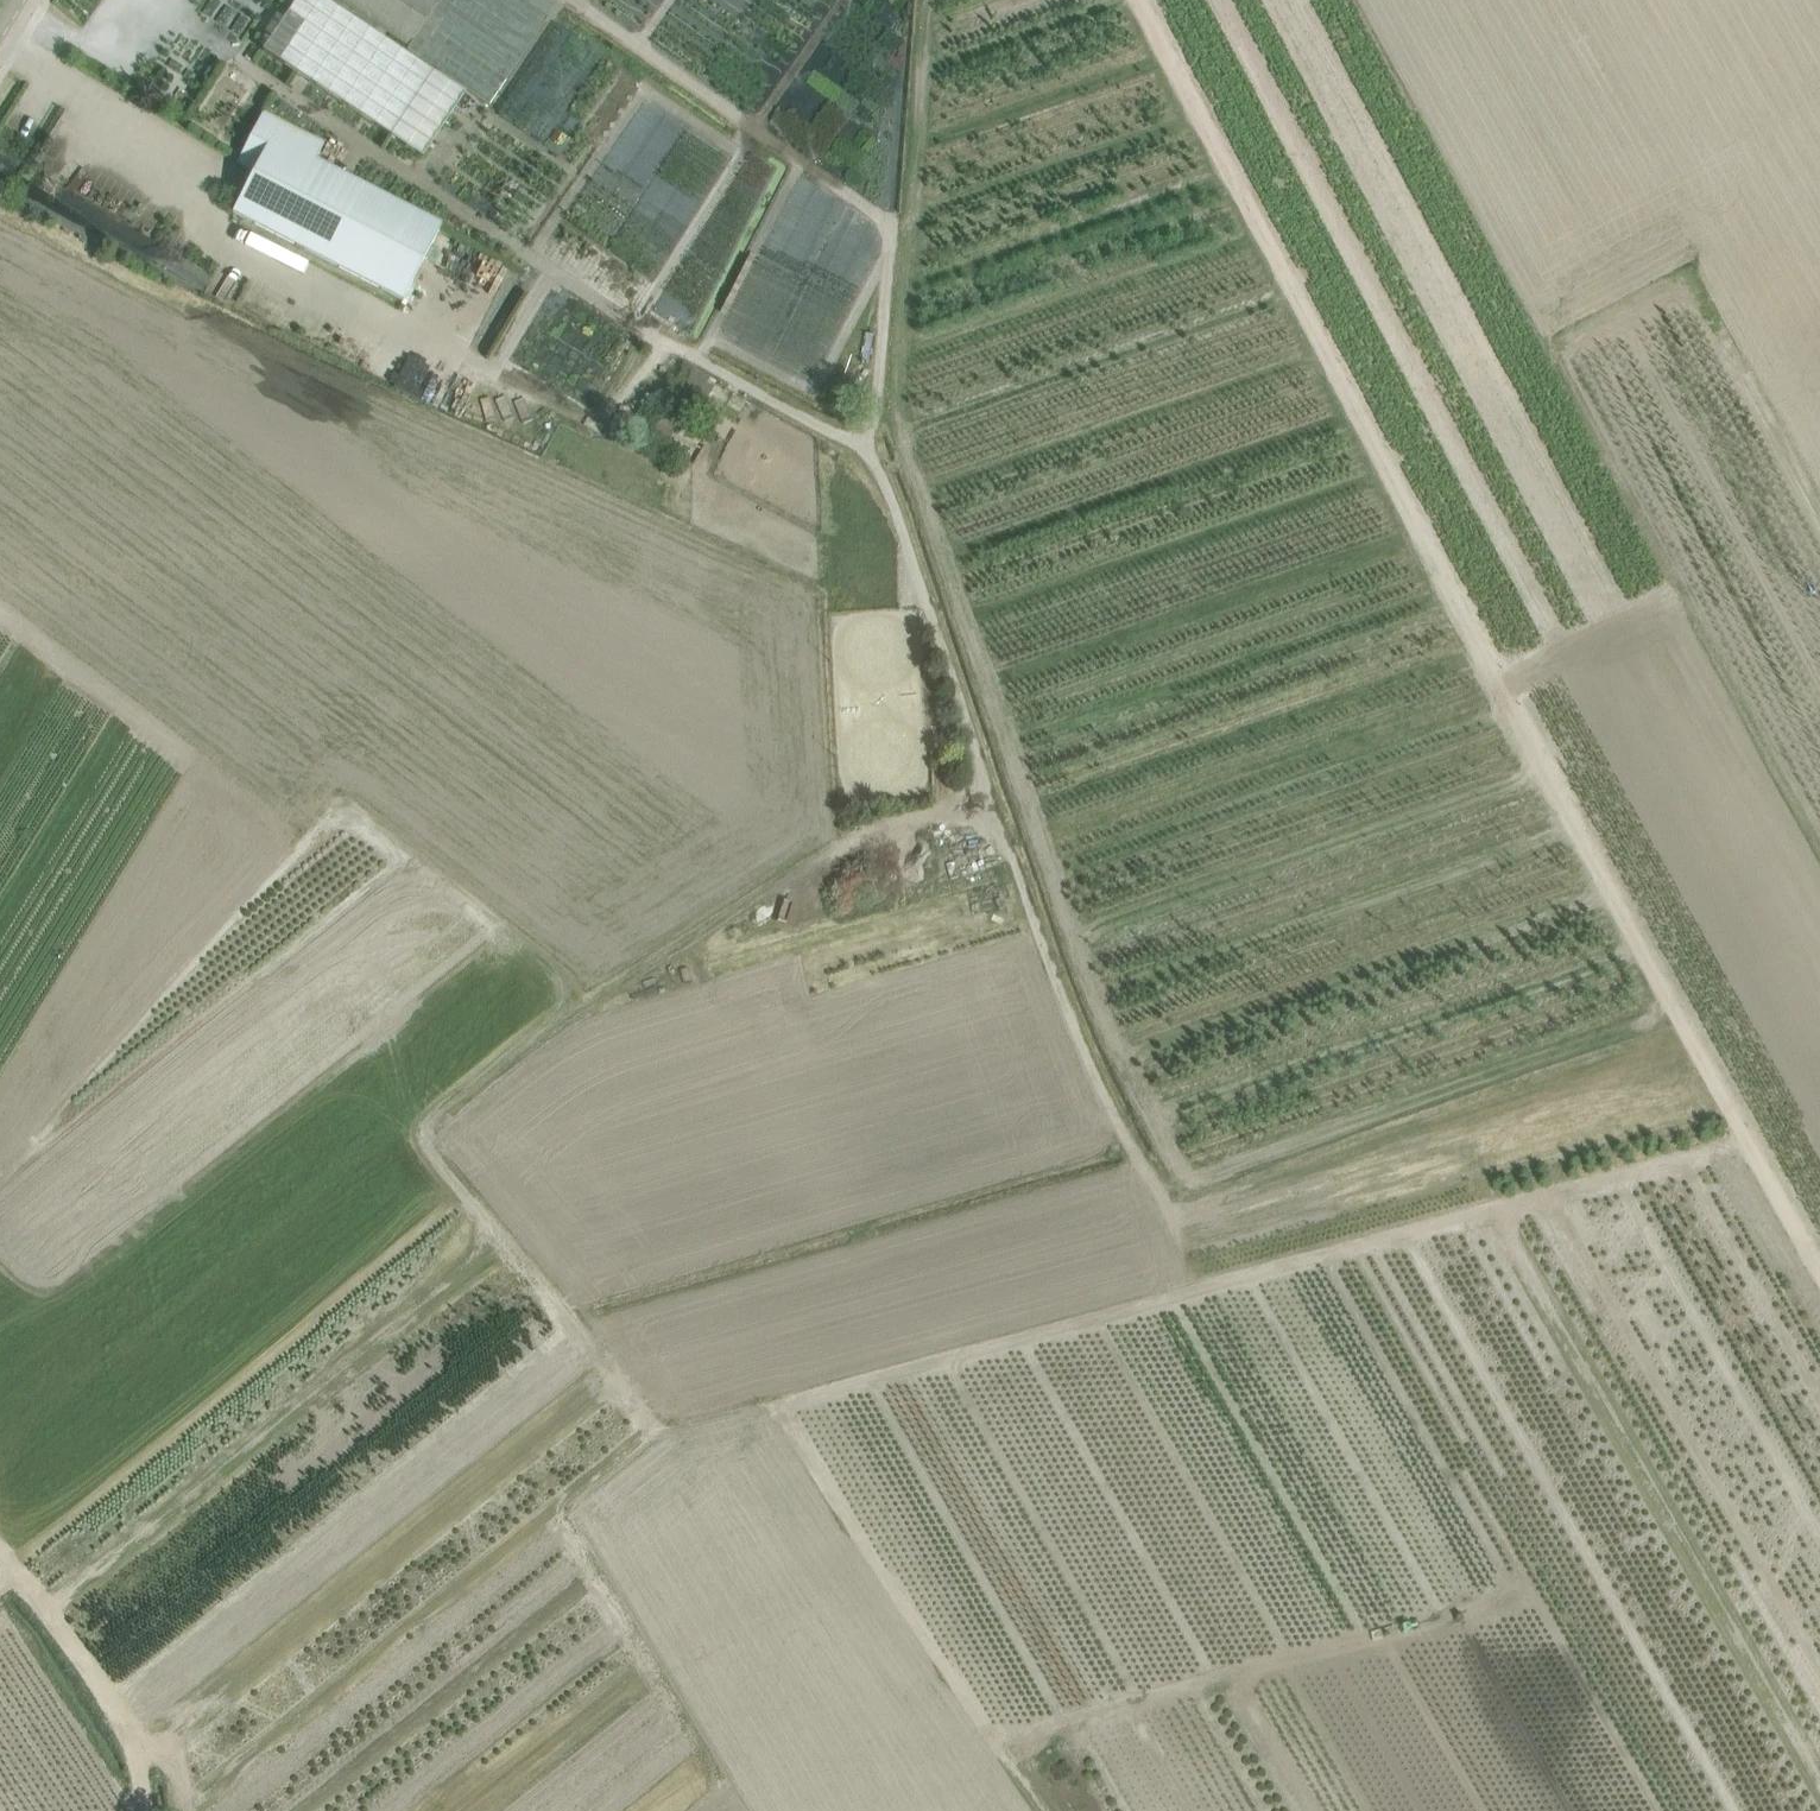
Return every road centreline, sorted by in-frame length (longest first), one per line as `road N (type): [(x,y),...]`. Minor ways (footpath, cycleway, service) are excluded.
road 1 (track): [(1819,1257),(1681,1020),(1143,0)]
road 2 (track): [(148,1810),(127,1722),(88,1661),(0,1556)]

